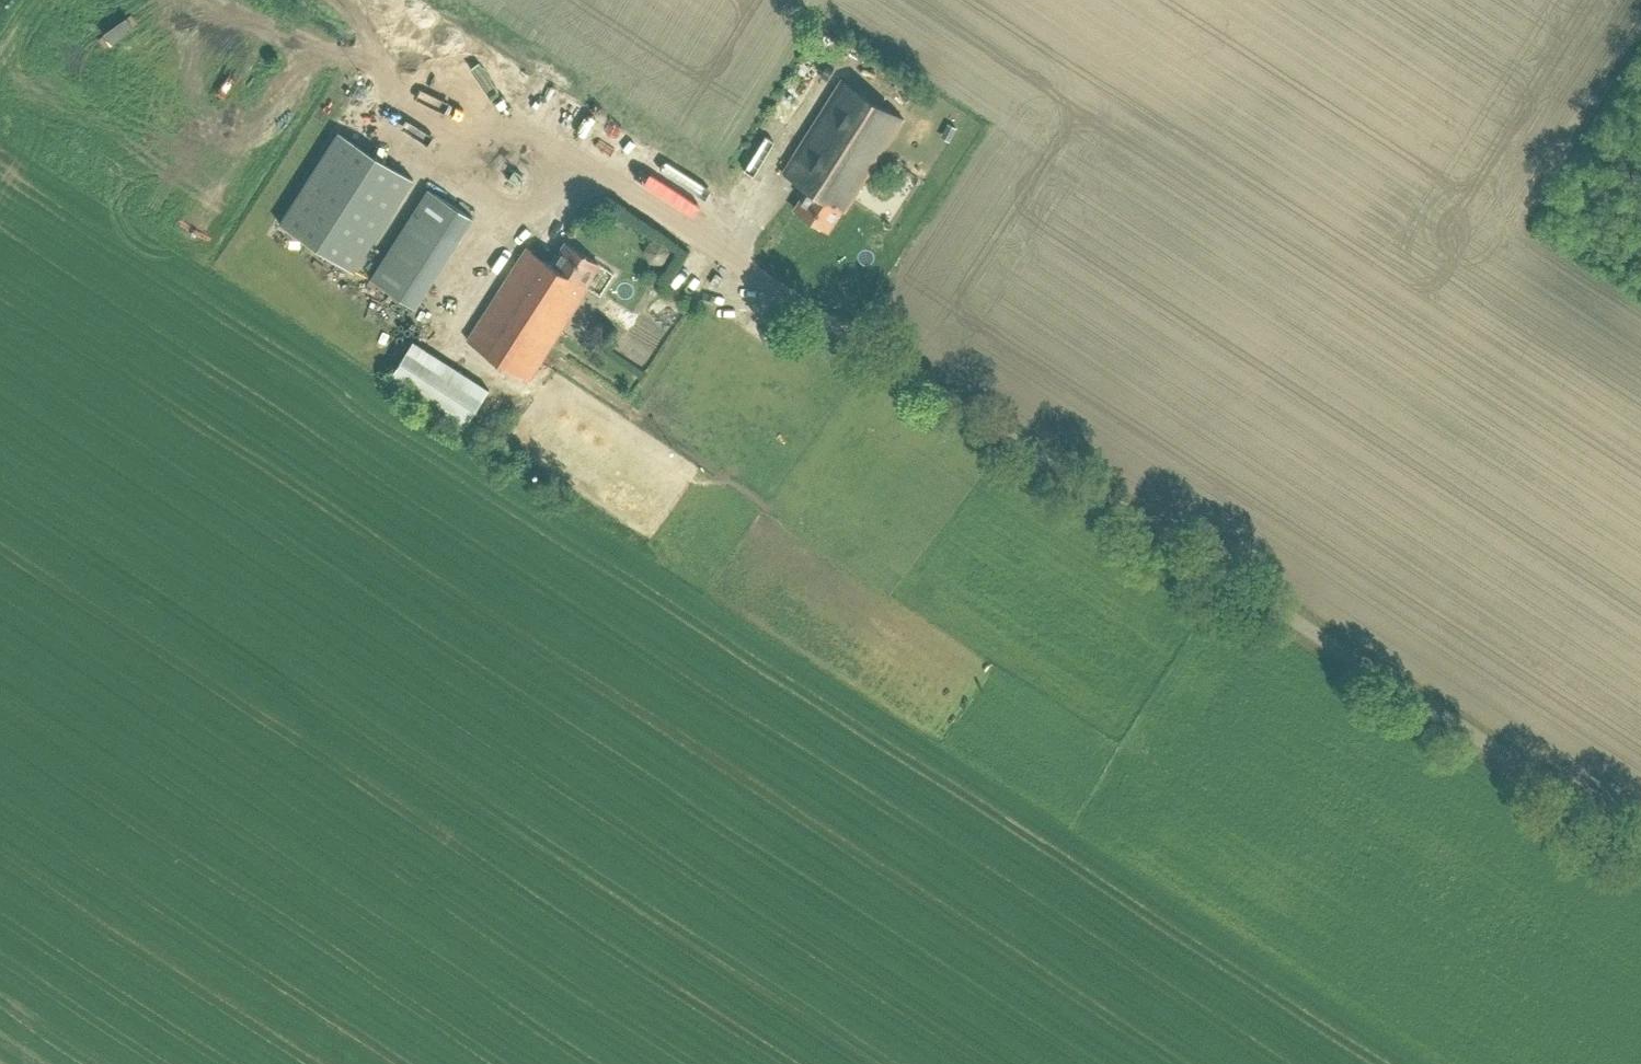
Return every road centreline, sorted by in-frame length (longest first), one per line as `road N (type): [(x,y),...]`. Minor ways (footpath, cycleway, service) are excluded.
road 1 (unclassified): [(1640,843),(407,42)]

